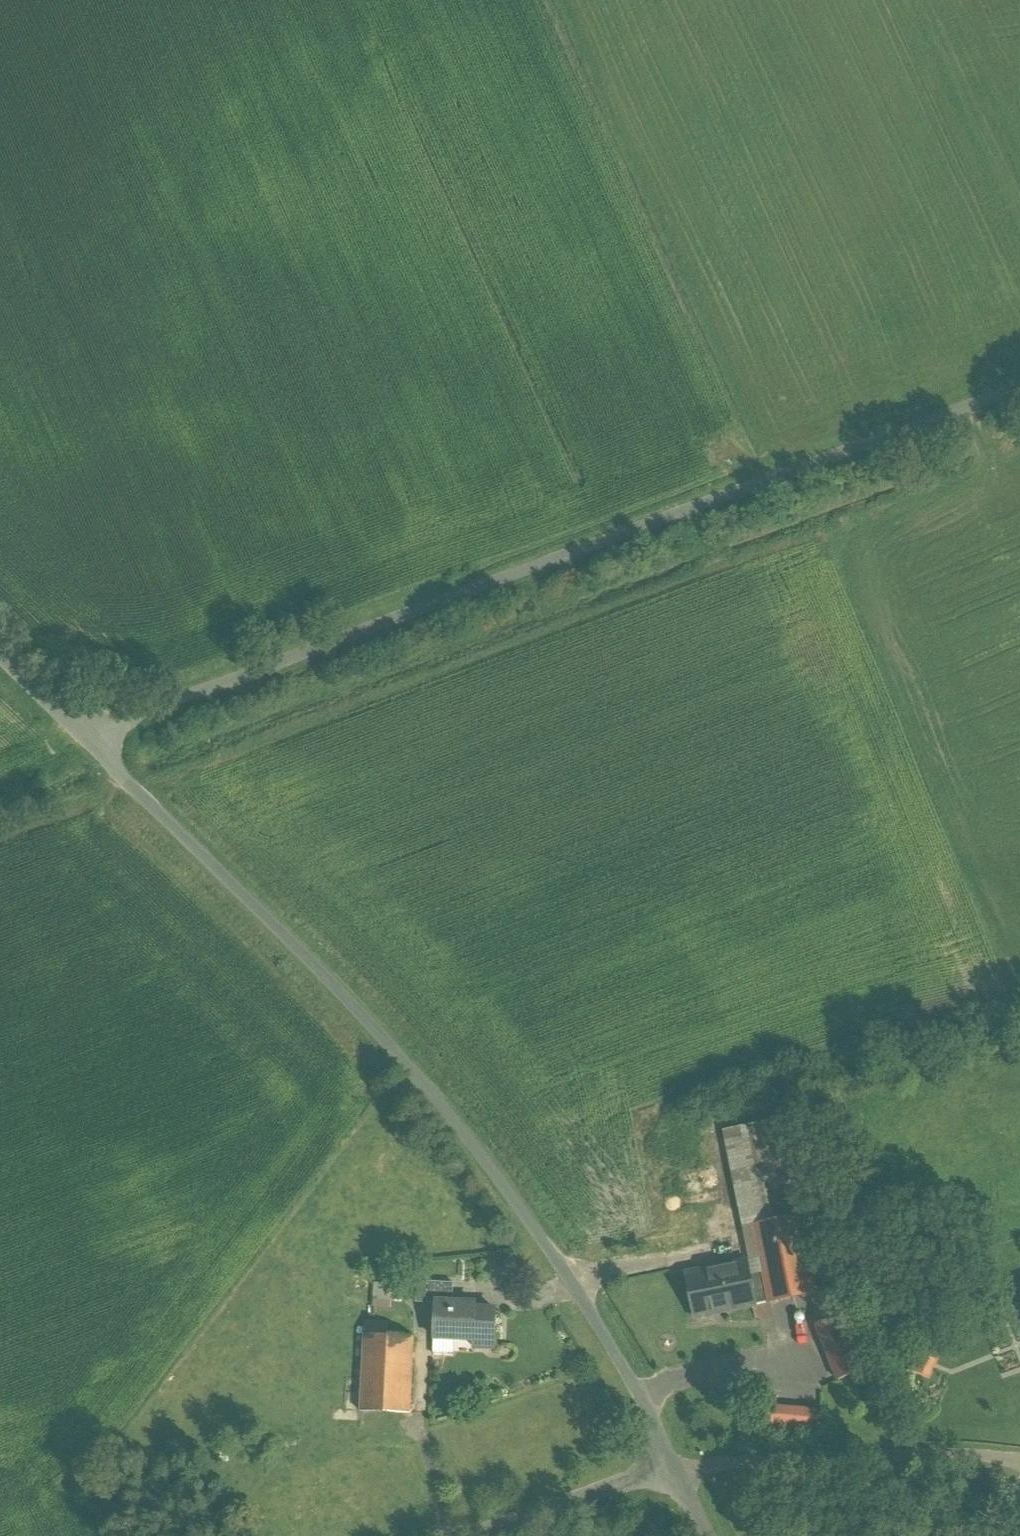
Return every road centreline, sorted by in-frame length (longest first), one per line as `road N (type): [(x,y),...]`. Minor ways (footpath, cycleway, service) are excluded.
road 1 (unclassified): [(1019,389),(134,716),(90,744)]
road 2 (unclassified): [(90,744),(417,1075),(572,1284),(676,1472)]
road 3 (unclassified): [(676,1472),(473,1535)]
road 4 (unclassified): [(0,655),(90,744)]

